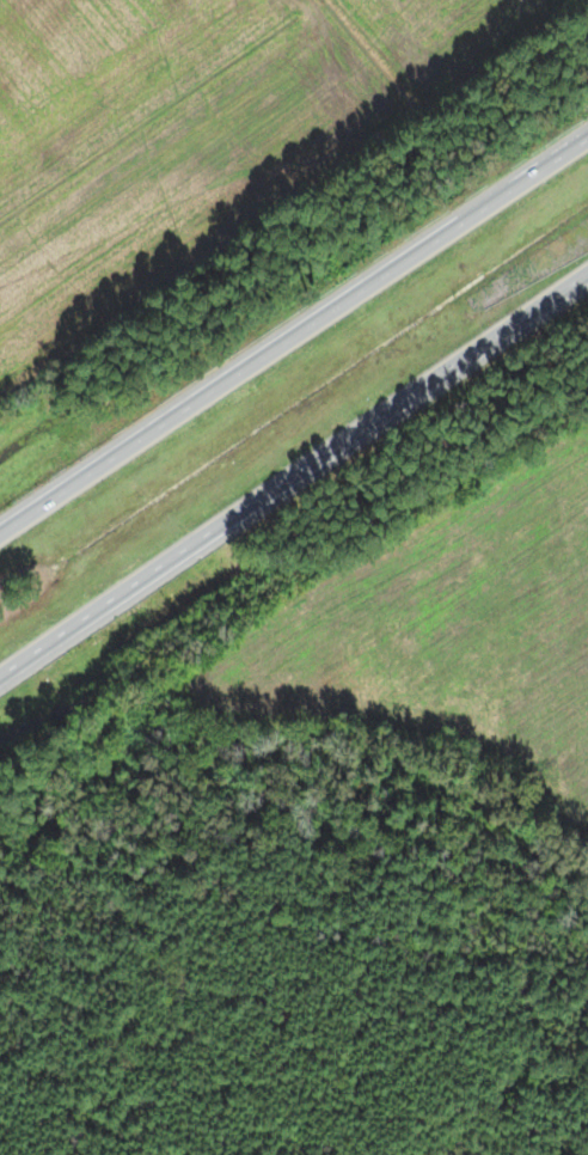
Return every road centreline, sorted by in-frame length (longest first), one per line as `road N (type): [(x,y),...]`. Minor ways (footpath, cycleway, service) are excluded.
road 1 (motorway): [(0,679),(587,277)]
road 2 (motorway): [(587,137),(0,528)]

